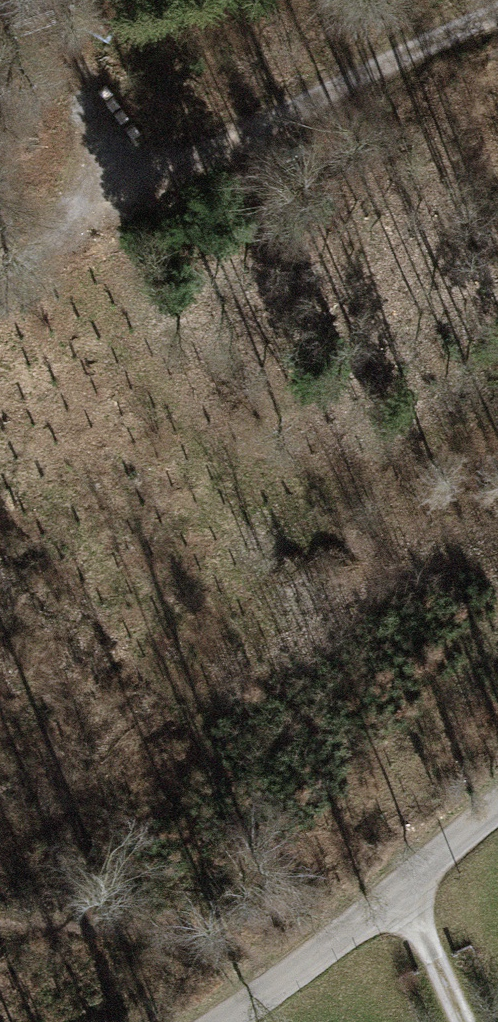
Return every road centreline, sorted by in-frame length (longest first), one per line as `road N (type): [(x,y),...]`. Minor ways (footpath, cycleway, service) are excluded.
road 1 (track): [(0,271),(497,12)]
road 2 (unclassified): [(497,807),(226,1021)]
road 3 (track): [(288,976),(262,950),(220,928),(0,915)]
road 4 (track): [(129,203),(60,23)]
road 5 (track): [(399,888),(462,1021)]

